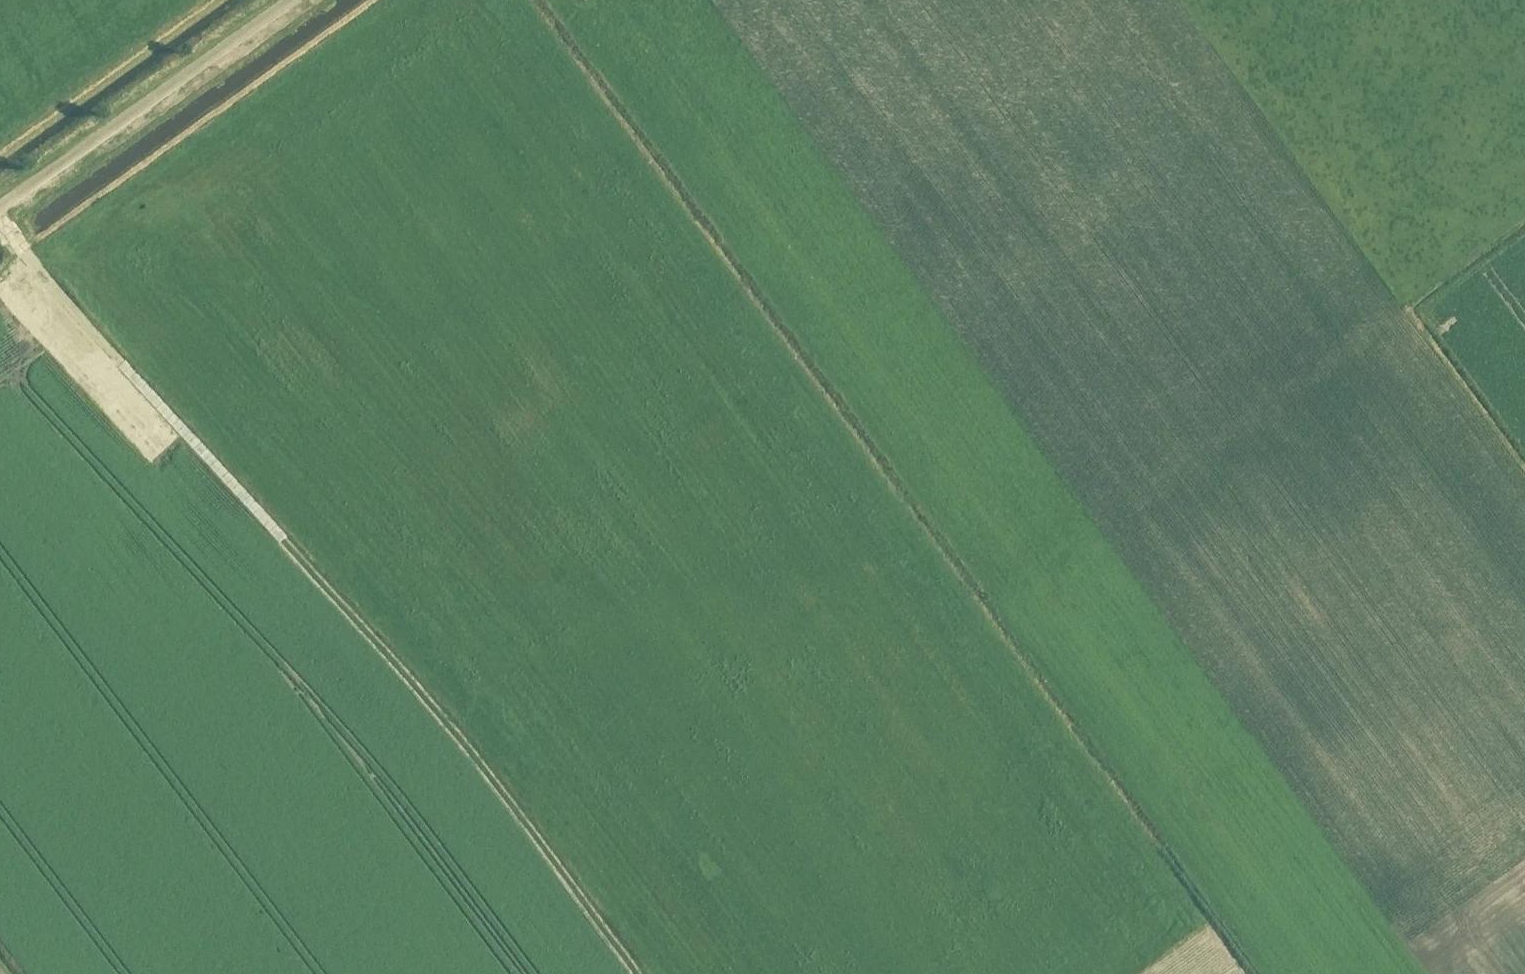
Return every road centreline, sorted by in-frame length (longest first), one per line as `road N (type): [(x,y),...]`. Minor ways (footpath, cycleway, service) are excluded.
road 1 (unclassified): [(0,220),(305,0)]

